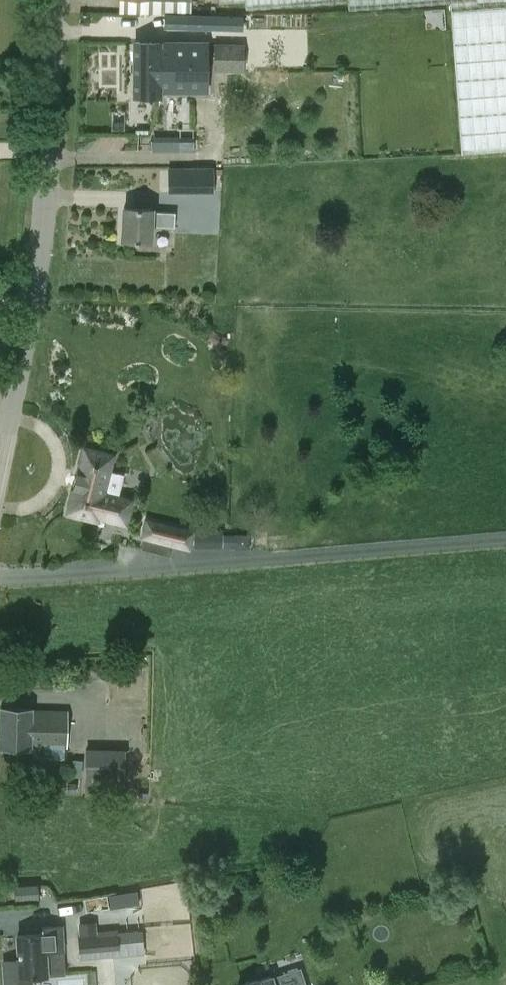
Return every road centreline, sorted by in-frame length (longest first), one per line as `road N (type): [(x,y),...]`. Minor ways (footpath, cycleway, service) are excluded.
road 1 (tertiary): [(0,469),(33,323),(55,159),(56,0)]

